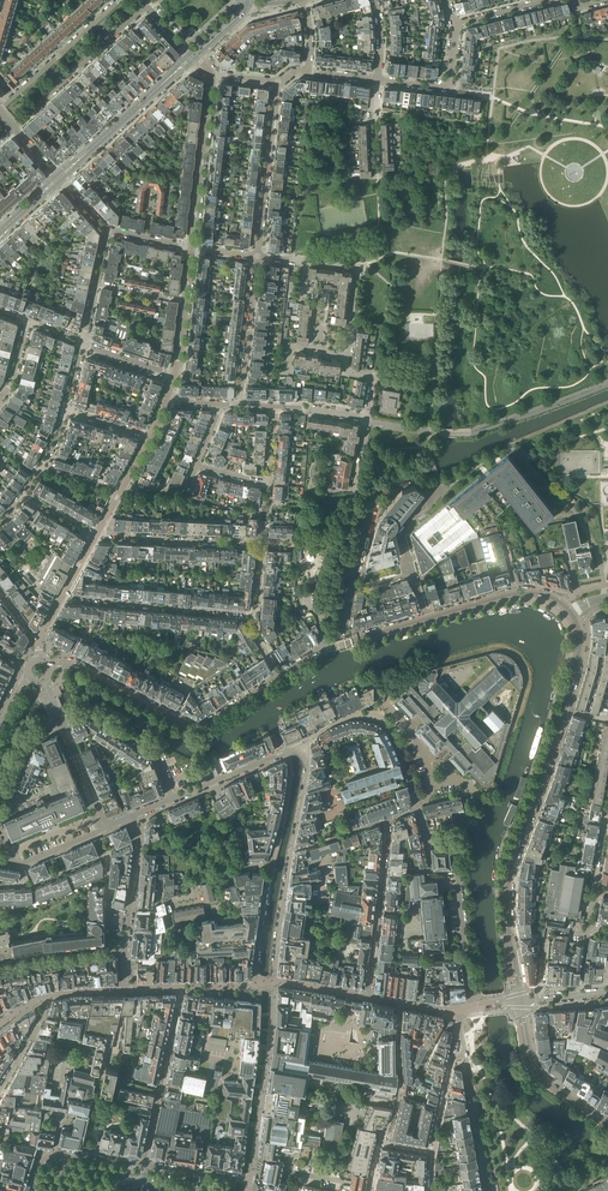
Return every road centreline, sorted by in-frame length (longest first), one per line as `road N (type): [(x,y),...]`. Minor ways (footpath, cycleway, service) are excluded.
road 1 (tertiary): [(520,1001),(508,878),(564,707)]
road 2 (residential): [(280,677),(196,728),(83,668),(49,666)]
road 3 (residential): [(193,56),(147,7),(14,128)]
road 4 (residential): [(326,650),(323,613),(354,501),(366,418)]
road 5 (residential): [(284,752),(290,773),(256,985)]
road 6 (residential): [(250,1179),(273,982)]
road 7 (residential): [(64,595),(257,613)]
road 8 (residential): [(429,840),(454,847),(472,1009)]
road 9 (residential): [(182,987),(143,1165)]
road 10 (tertiary): [(59,178),(193,56)]
road 11 (residential): [(369,996),(388,819)]
road 12 (residential): [(258,257),(279,82)]
road 13 (residential): [(211,76),(192,249)]
road 14 (residential): [(99,529),(169,541),(263,542)]
road 15 (residential): [(118,0),(0,110)]
road 16 (tertiary): [(607,1125),(541,1076),(520,1001)]
road 17 (residential): [(173,799),(156,755),(89,713),(61,723)]
road 18 (residential): [(240,405),(258,257)]
road 19 (residential): [(427,619),(526,593),(569,611)]
road 20 (unclassified): [(427,619),(402,533),(441,492)]
road 21 (residential): [(401,1003),(397,1101),(381,1142)]
road 22 (unclassified): [(347,355),(357,268),(306,263)]
road 23 (residential): [(490,1190),(466,1054)]
road 24 (unclassified): [(143,1165),(50,1154),(30,1190)]
road 25 (residential): [(131,816),(139,839),(125,948)]
road 26 (residential): [(273,982),(290,850)]

